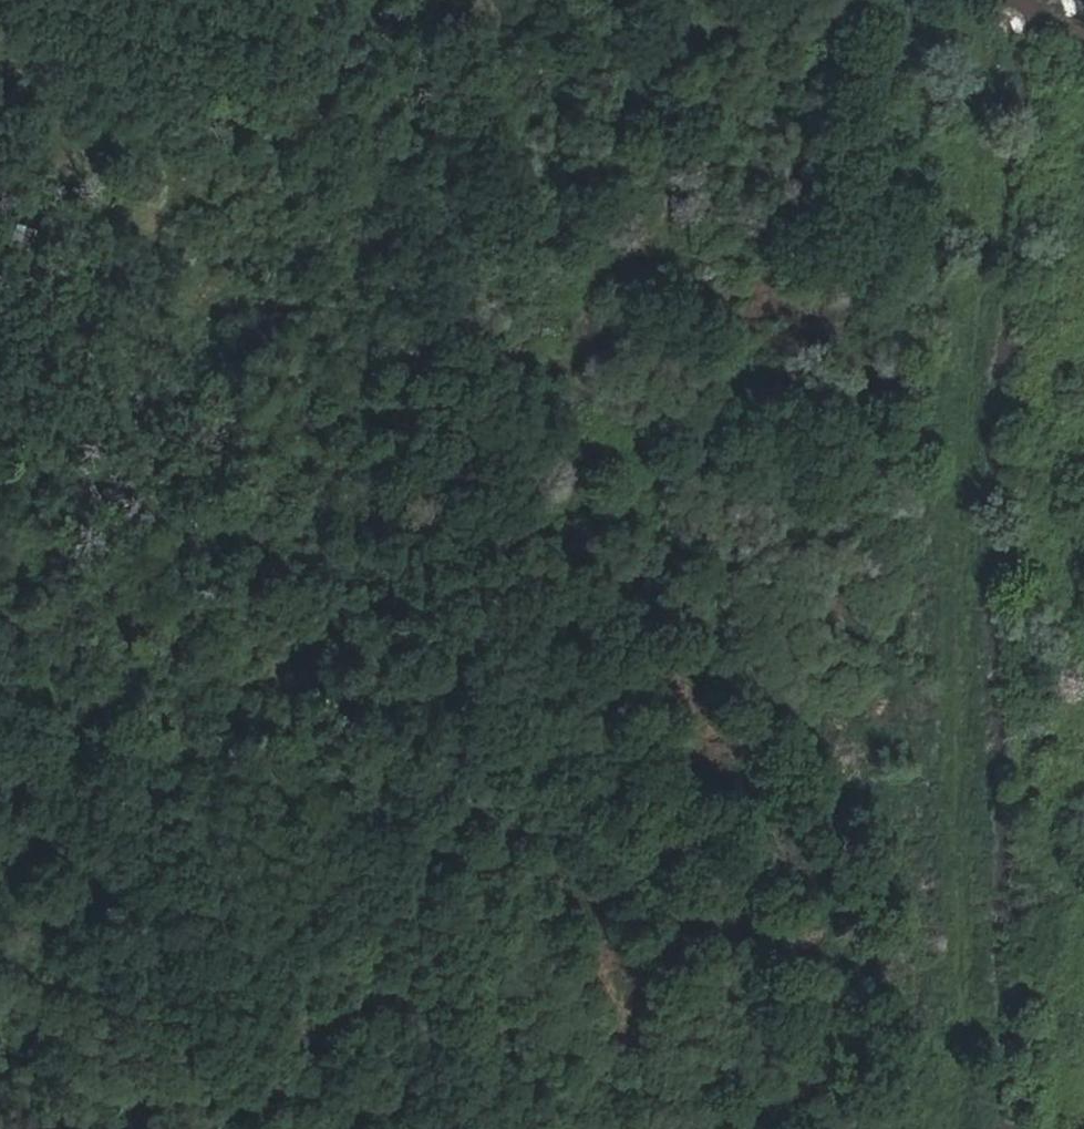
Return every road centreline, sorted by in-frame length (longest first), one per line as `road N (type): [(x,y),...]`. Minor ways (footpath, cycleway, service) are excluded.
road 1 (track): [(995,0),(995,170),(973,481),(968,1103),(960,1128)]

